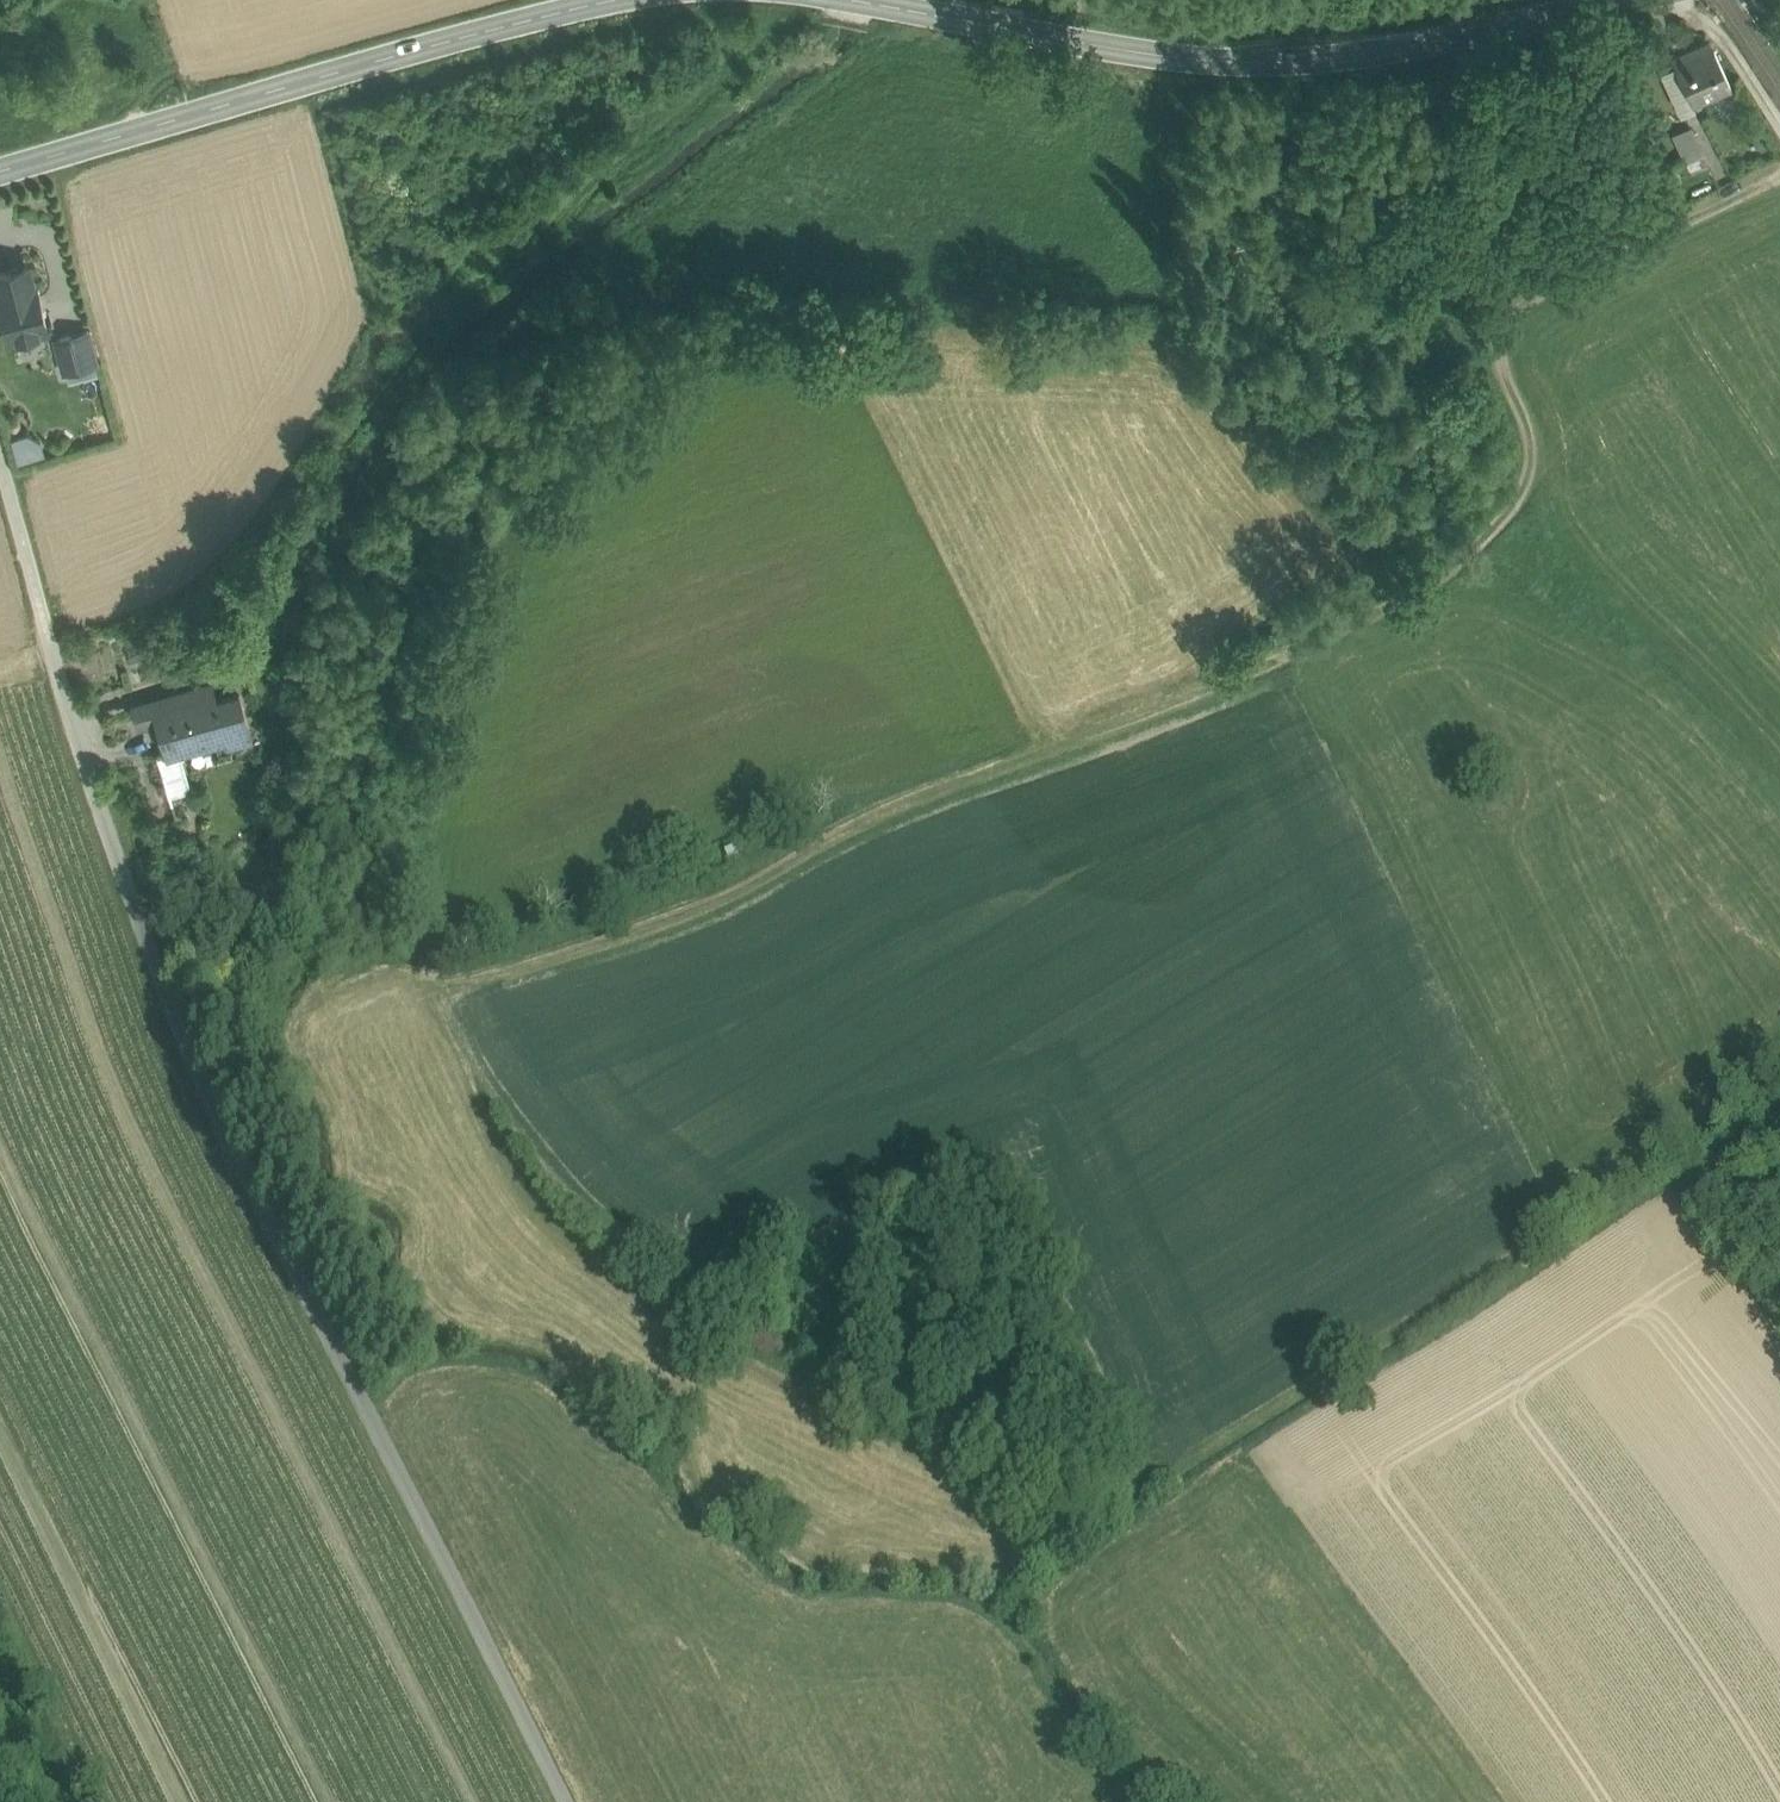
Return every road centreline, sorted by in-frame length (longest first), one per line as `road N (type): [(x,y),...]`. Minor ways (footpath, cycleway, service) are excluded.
road 1 (track): [(0,452),(185,1055),(565,1801)]
road 2 (secondary): [(1617,0),(1340,56),(1239,60),(860,0)]
road 3 (secondary): [(615,0),(516,20),(0,171)]
road 4 (track): [(1779,130),(1715,33),(1677,0)]

